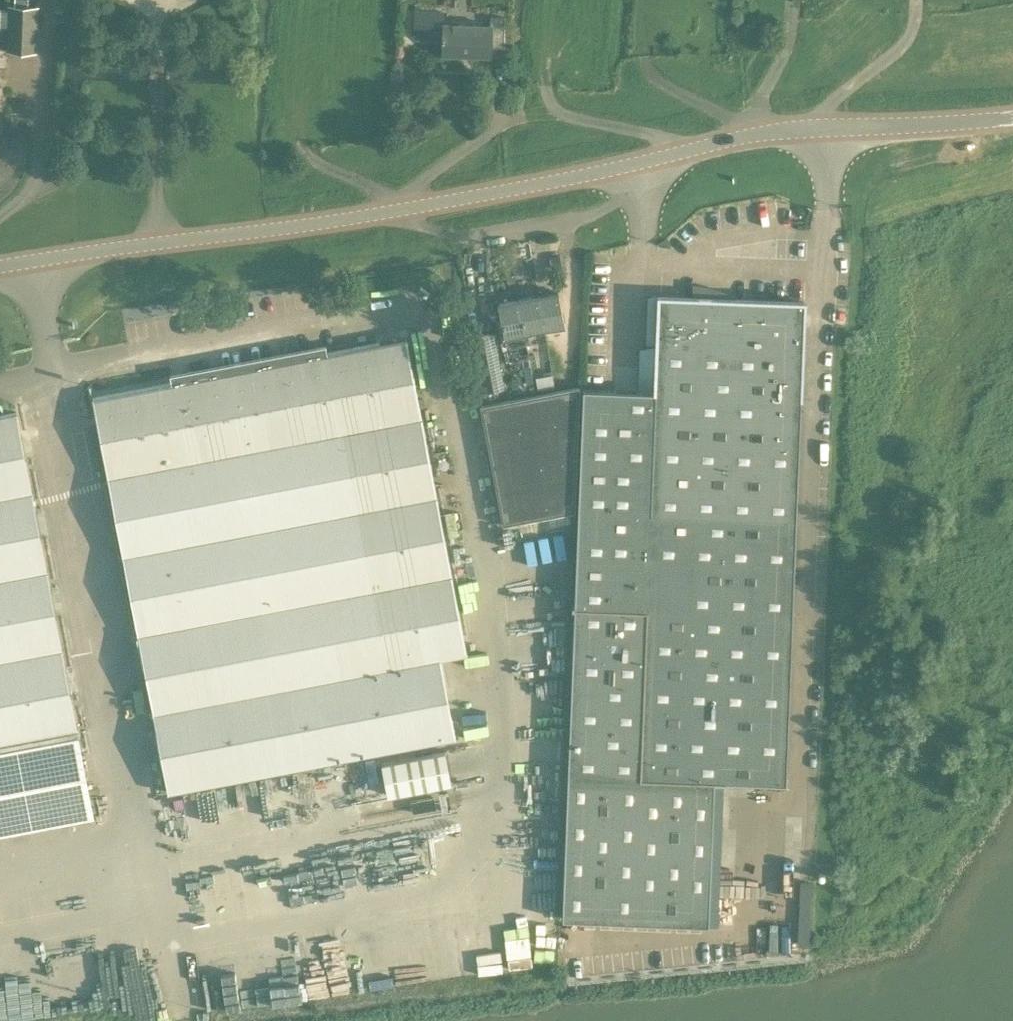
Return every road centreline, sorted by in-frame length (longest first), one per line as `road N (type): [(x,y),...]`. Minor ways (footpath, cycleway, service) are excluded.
road 1 (tertiary): [(0,267),(385,215),(788,131),(1012,121)]

